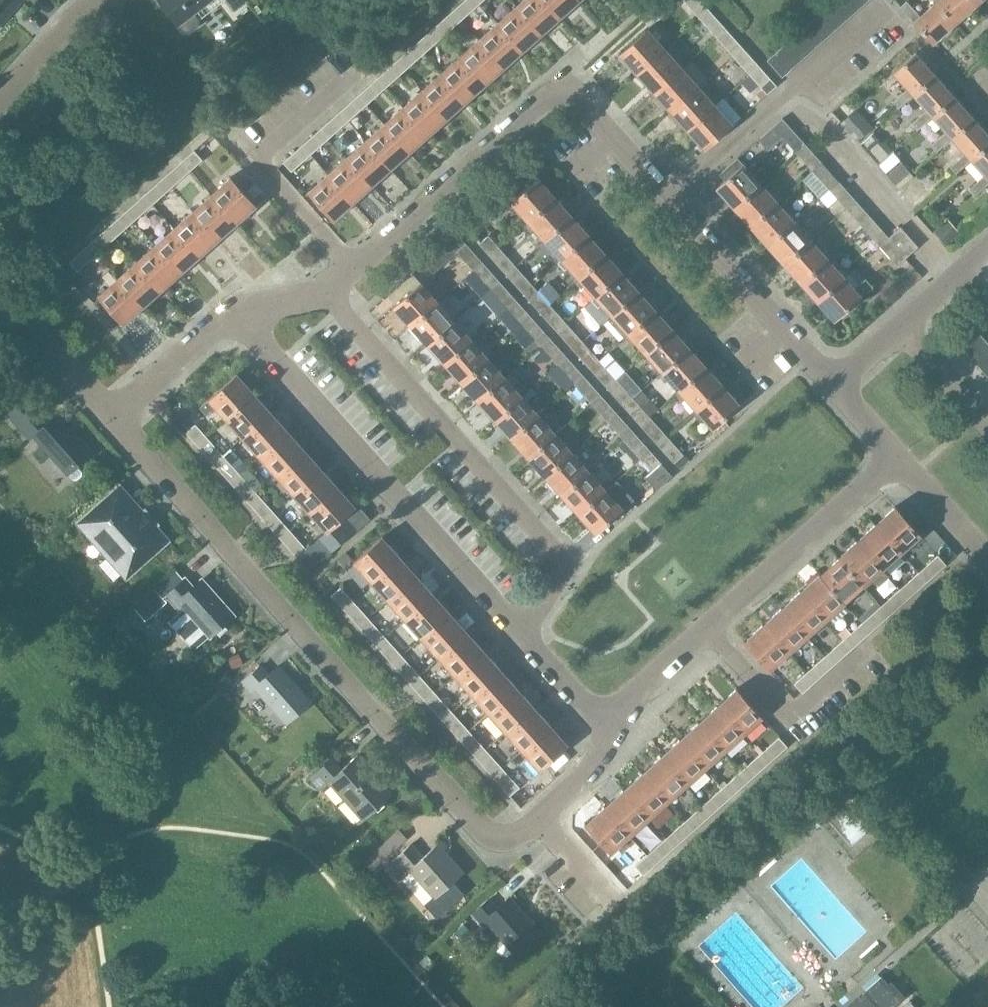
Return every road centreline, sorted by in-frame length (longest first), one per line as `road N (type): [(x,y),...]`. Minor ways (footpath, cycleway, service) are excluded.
road 1 (residential): [(834,390),(615,136),(575,101),(536,106),(324,292)]
road 2 (residential): [(498,837),(478,826),(113,417)]
road 3 (residential): [(523,639),(563,576),(563,561),(324,292)]
road 4 (residential): [(523,639),(234,314)]
road 5 (residential): [(609,732),(647,683),(895,459)]
road 6 (residential): [(113,417),(0,289)]
road 7 (residential): [(498,837),(530,827),(590,773),(609,732)]
road 8 (residential): [(234,314),(113,417)]
road 9 (residential): [(0,103),(96,0)]
road 10 (residential): [(987,561),(895,459)]
road 11 (residential): [(987,425),(902,328)]
road 12 (residential): [(609,732),(523,639)]

